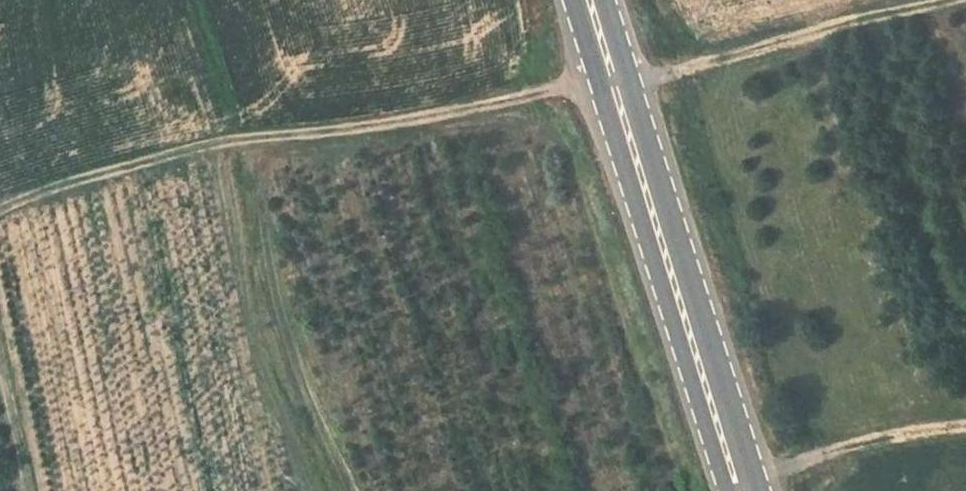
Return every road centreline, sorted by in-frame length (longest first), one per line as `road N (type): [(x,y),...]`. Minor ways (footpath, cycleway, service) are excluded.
road 1 (track): [(939,0),(696,67),(407,119),(233,137),(0,210)]
road 2 (primary): [(744,490),(588,0)]
road 3 (track): [(743,487),(847,446),(965,425)]
road 4 (track): [(0,370),(24,490)]

